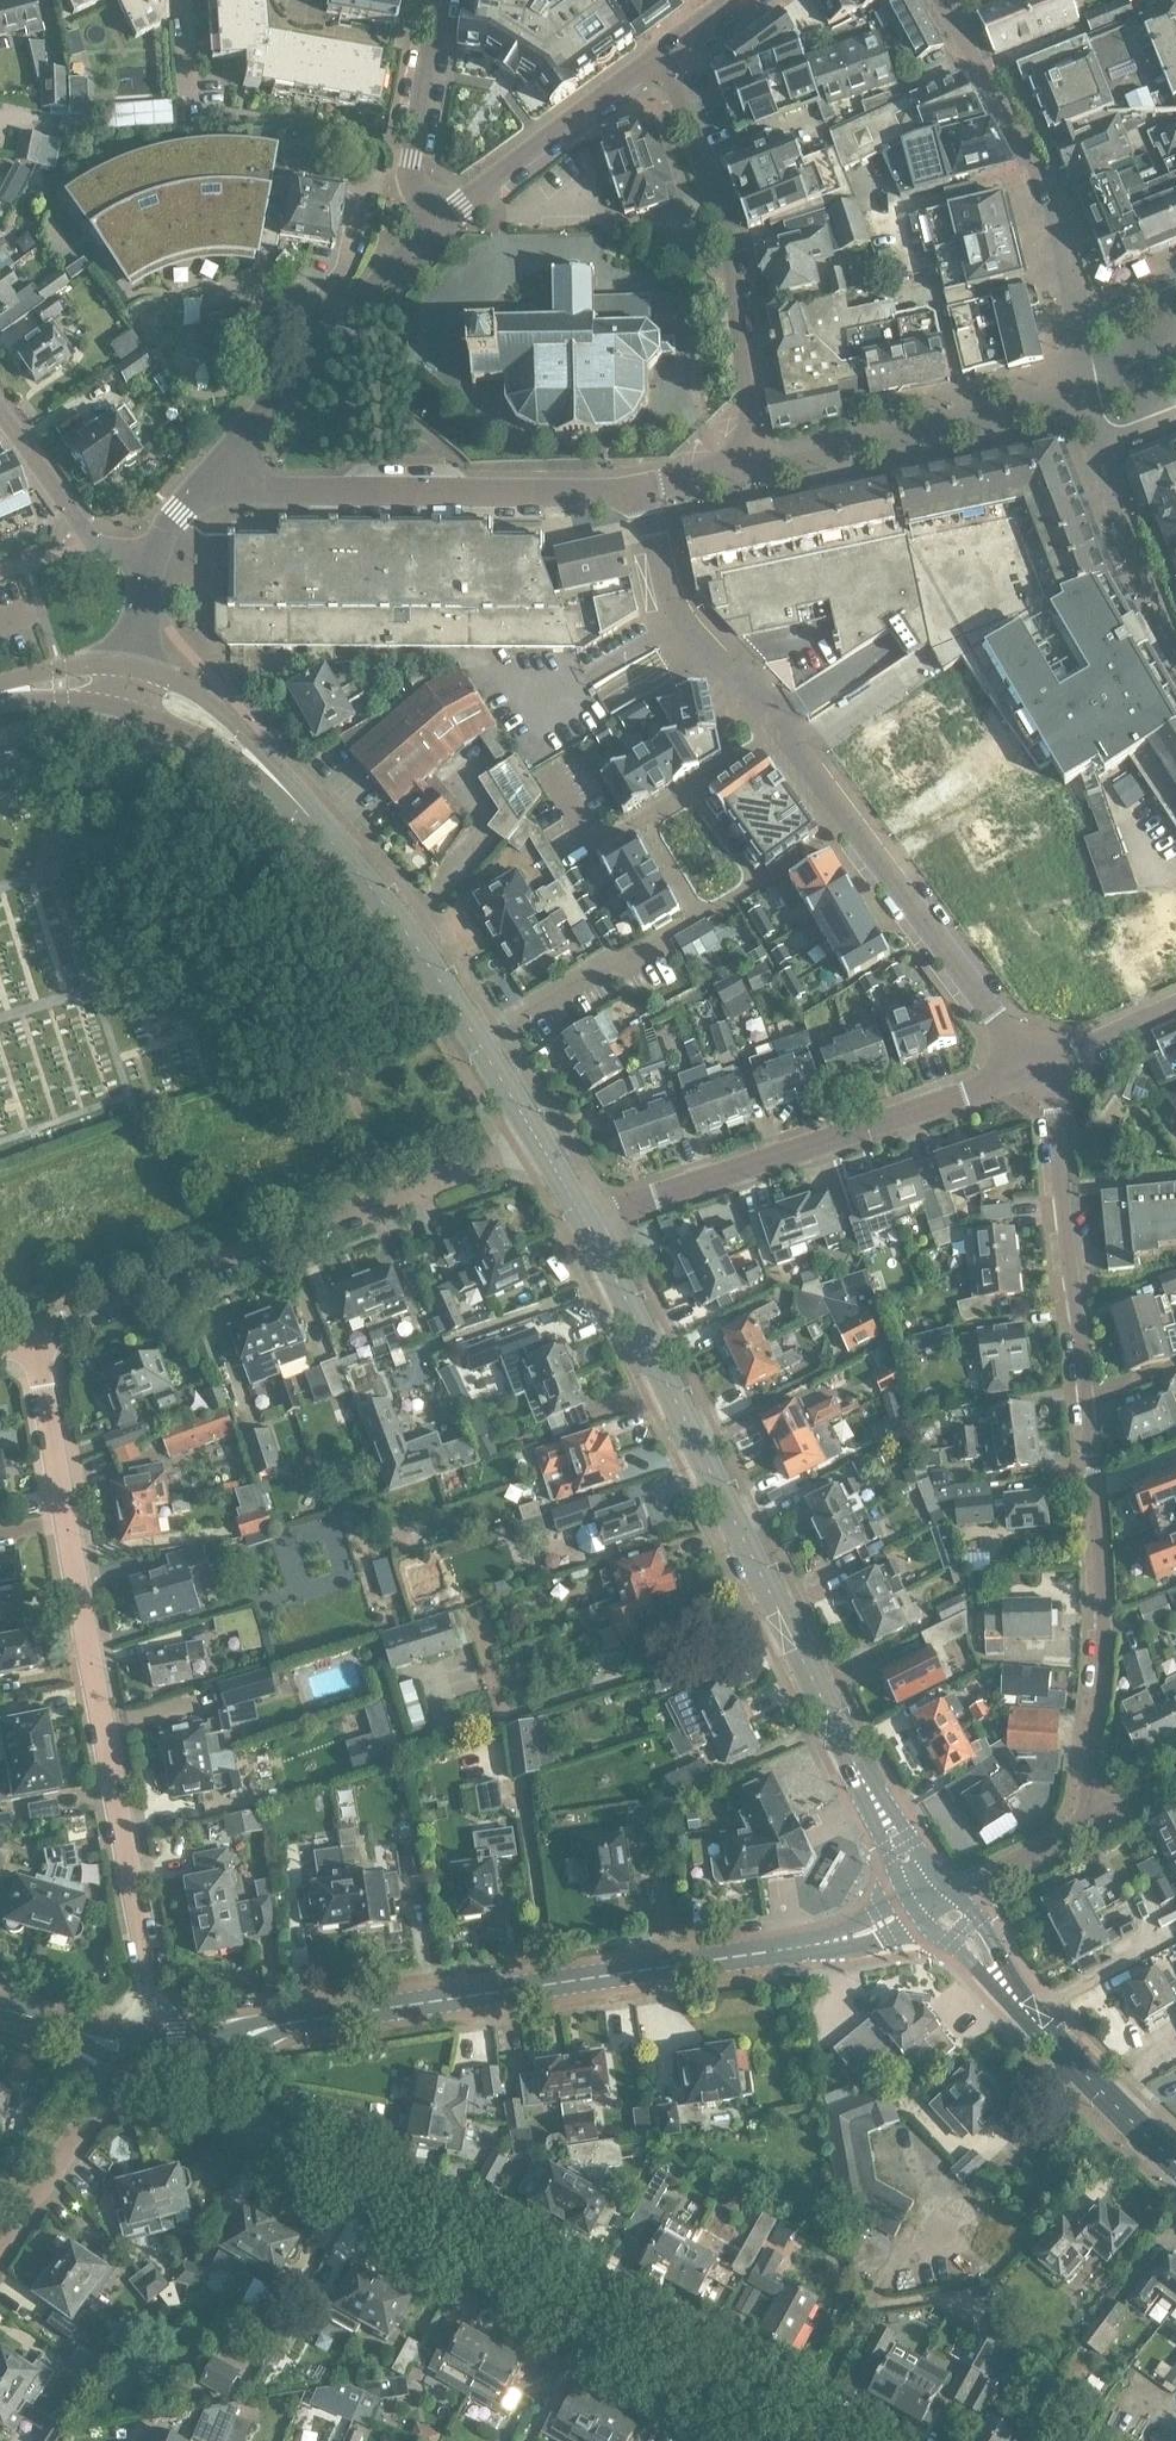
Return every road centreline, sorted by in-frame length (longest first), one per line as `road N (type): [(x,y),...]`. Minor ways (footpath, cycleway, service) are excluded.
road 1 (residential): [(1098,1816),(1106,1624),(1091,1410),(1052,1101),(1038,1071)]
road 2 (residential): [(806,2440),(241,2124),(215,2044)]
road 3 (residential): [(135,2045),(152,1999),(34,1331)]
road 4 (tertiary): [(860,1776),(583,1223)]
road 5 (secondary): [(809,1946),(290,2023),(215,2044)]
road 6 (residential): [(34,1331),(537,1143)]
road 7 (residential): [(655,62),(675,88),(731,248),(750,467),(640,489)]
road 8 (residential): [(583,1223),(1038,1071)]
road 9 (residential): [(776,729),(1038,1071)]
road 10 (residential): [(640,489),(260,490),(217,468)]
road 11 (residential): [(217,468),(438,219)]
road 12 (residential): [(640,489),(661,568),(776,729)]
road 13 (residential): [(438,219),(655,62)]
road 14 (tertiary): [(472,1038),(320,827)]
road 15 (tertiary): [(320,827),(267,761),(192,691),(127,665)]
road 16 (residential): [(472,1038),(694,914)]
road 17 (residential): [(0,2239),(135,2045)]
road 18 (tertiary): [(121,710),(206,741),(320,827)]
road 19 (residential): [(438,219),(414,183),(411,146),(442,0)]
road 20 (secondary): [(1175,2172),(1026,2010)]
road 21 (residential): [(141,570),(97,550),(0,414)]
road 22 (residential): [(776,729),(638,817)]
road 23 (residential): [(955,1895),(1098,1816)]
road 24 (residential): [(1038,1071),(1175,1009)]
road 25 (secondary): [(135,2045),(0,2007)]
road 26 (secondary): [(925,1919),(1002,1996),(1026,2010)]
road 27 (secondary): [(1026,2010),(1002,1958),(955,1895)]
road 28 (tertiary): [(127,665),(59,668),(0,686)]
road 29 (residential): [(141,570),(177,511),(217,468)]
road 30 (tertiary): [(537,1143),(472,1038)]
road 31 (tertiary): [(0,703),(60,700),(121,710)]
road 32 (secondary): [(809,1946),(878,1942),(925,1919)]

